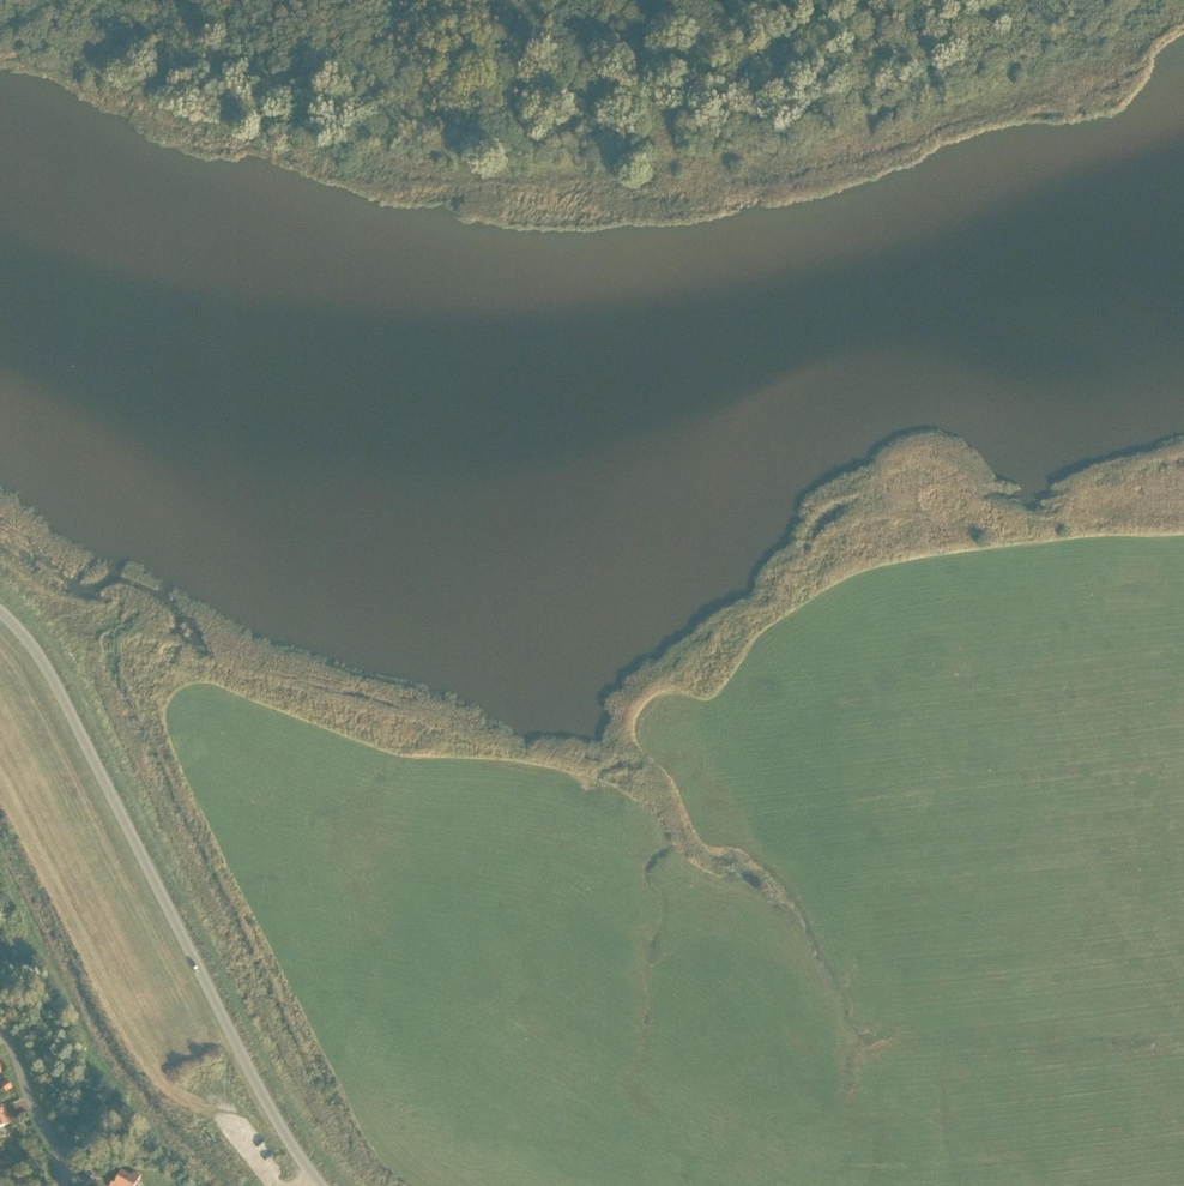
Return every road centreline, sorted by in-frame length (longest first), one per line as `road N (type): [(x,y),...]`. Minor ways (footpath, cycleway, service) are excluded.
road 1 (unclassified): [(320,1185),(271,1111),(59,691),(0,612)]

